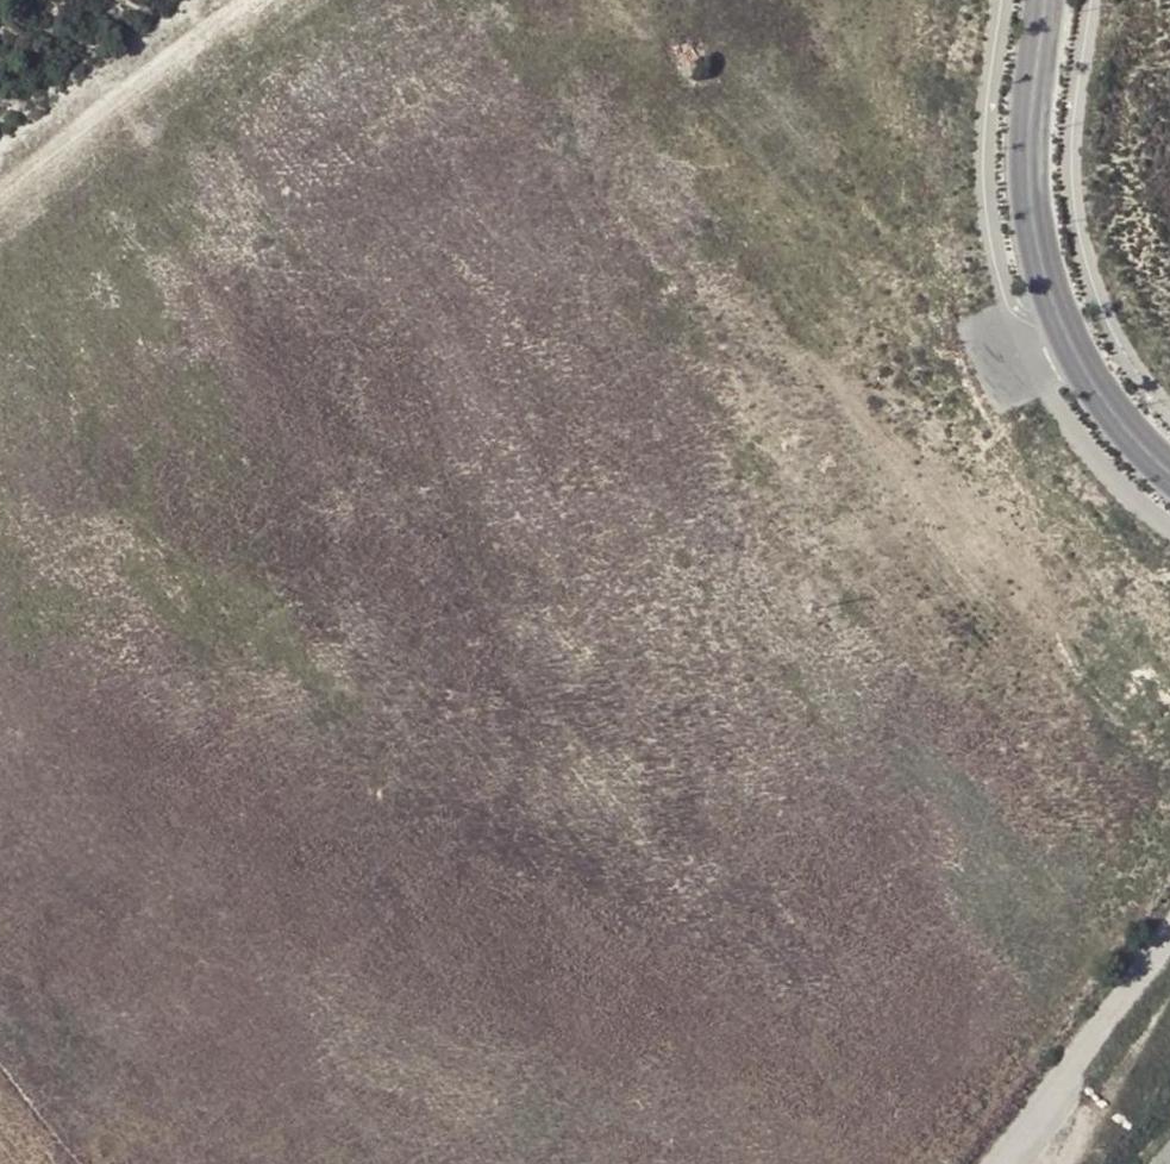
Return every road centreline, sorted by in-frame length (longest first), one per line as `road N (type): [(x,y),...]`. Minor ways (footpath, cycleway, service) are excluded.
road 1 (unclassified): [(1044,0),(1030,175),(1060,325),(1110,415),(1169,476)]
road 2 (unclassified): [(1169,933),(997,1163)]

